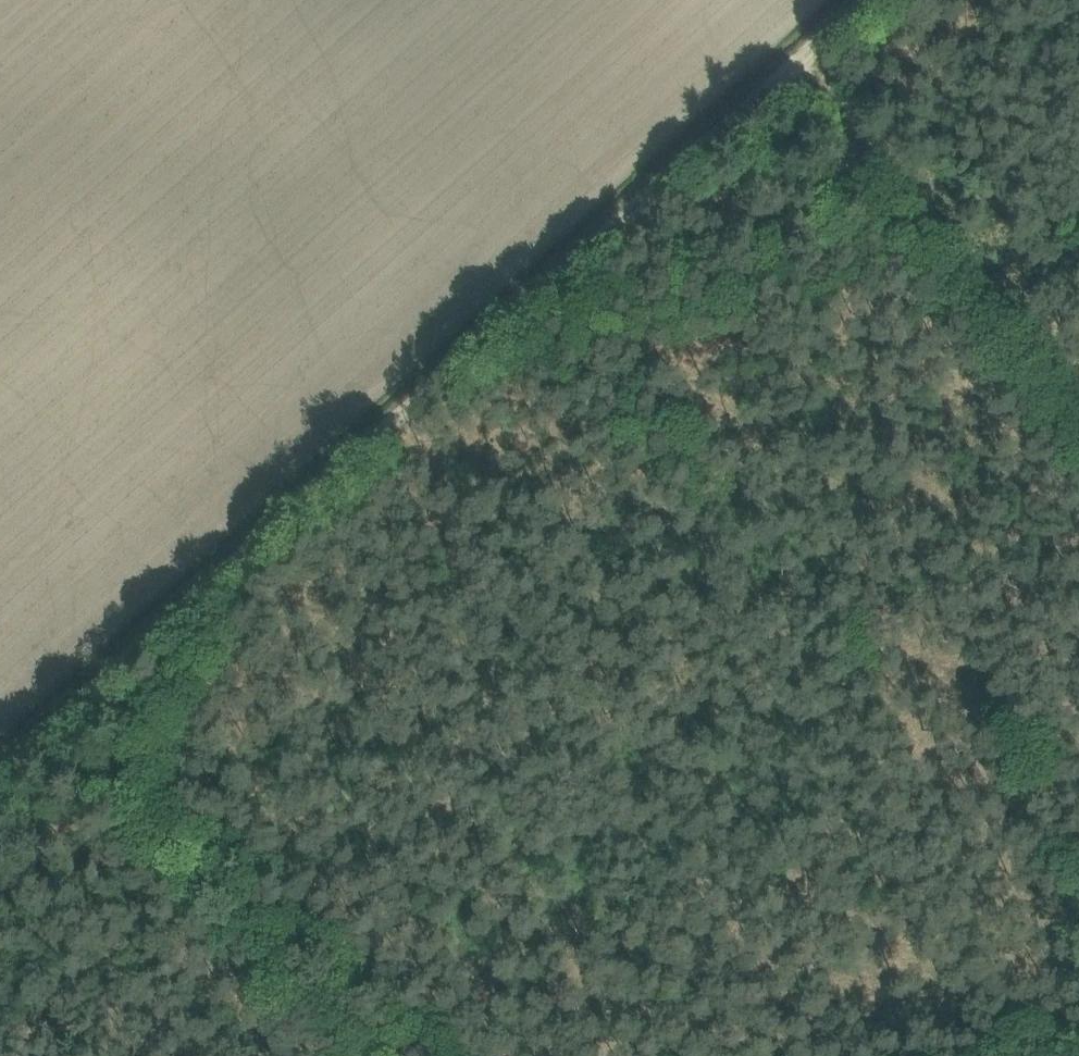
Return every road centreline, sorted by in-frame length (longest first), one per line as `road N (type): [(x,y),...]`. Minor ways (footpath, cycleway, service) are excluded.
road 1 (track): [(0,751),(857,0)]
road 2 (track): [(950,1055),(1078,1015)]

